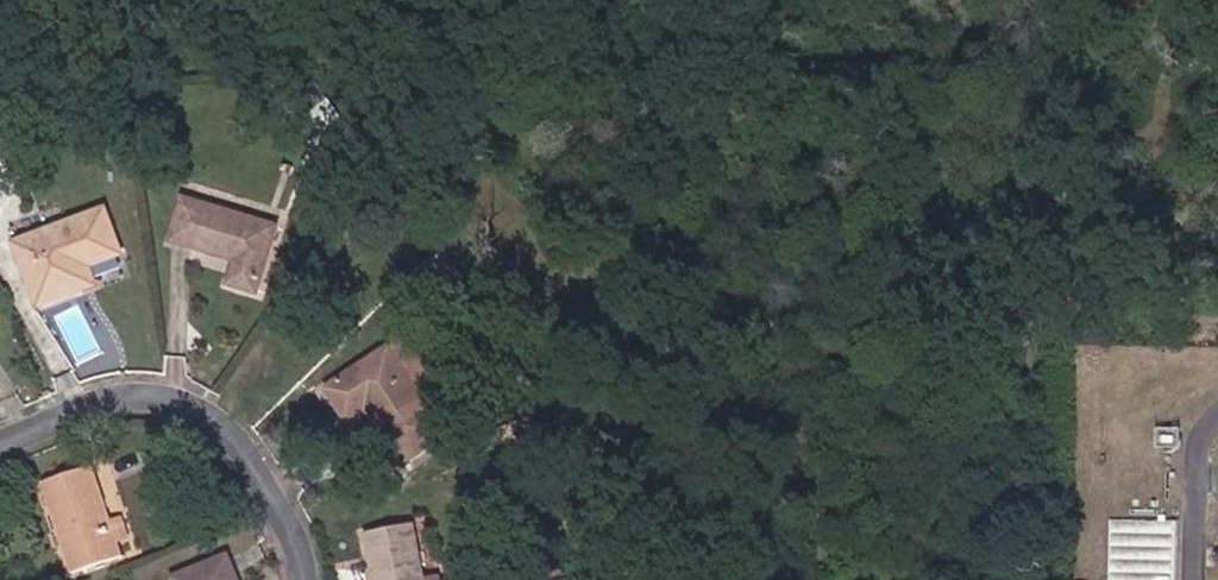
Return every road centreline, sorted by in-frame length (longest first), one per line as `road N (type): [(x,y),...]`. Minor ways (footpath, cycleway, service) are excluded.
road 1 (residential): [(0,444),(112,392),(175,402),(220,428),(293,542),(306,579)]

